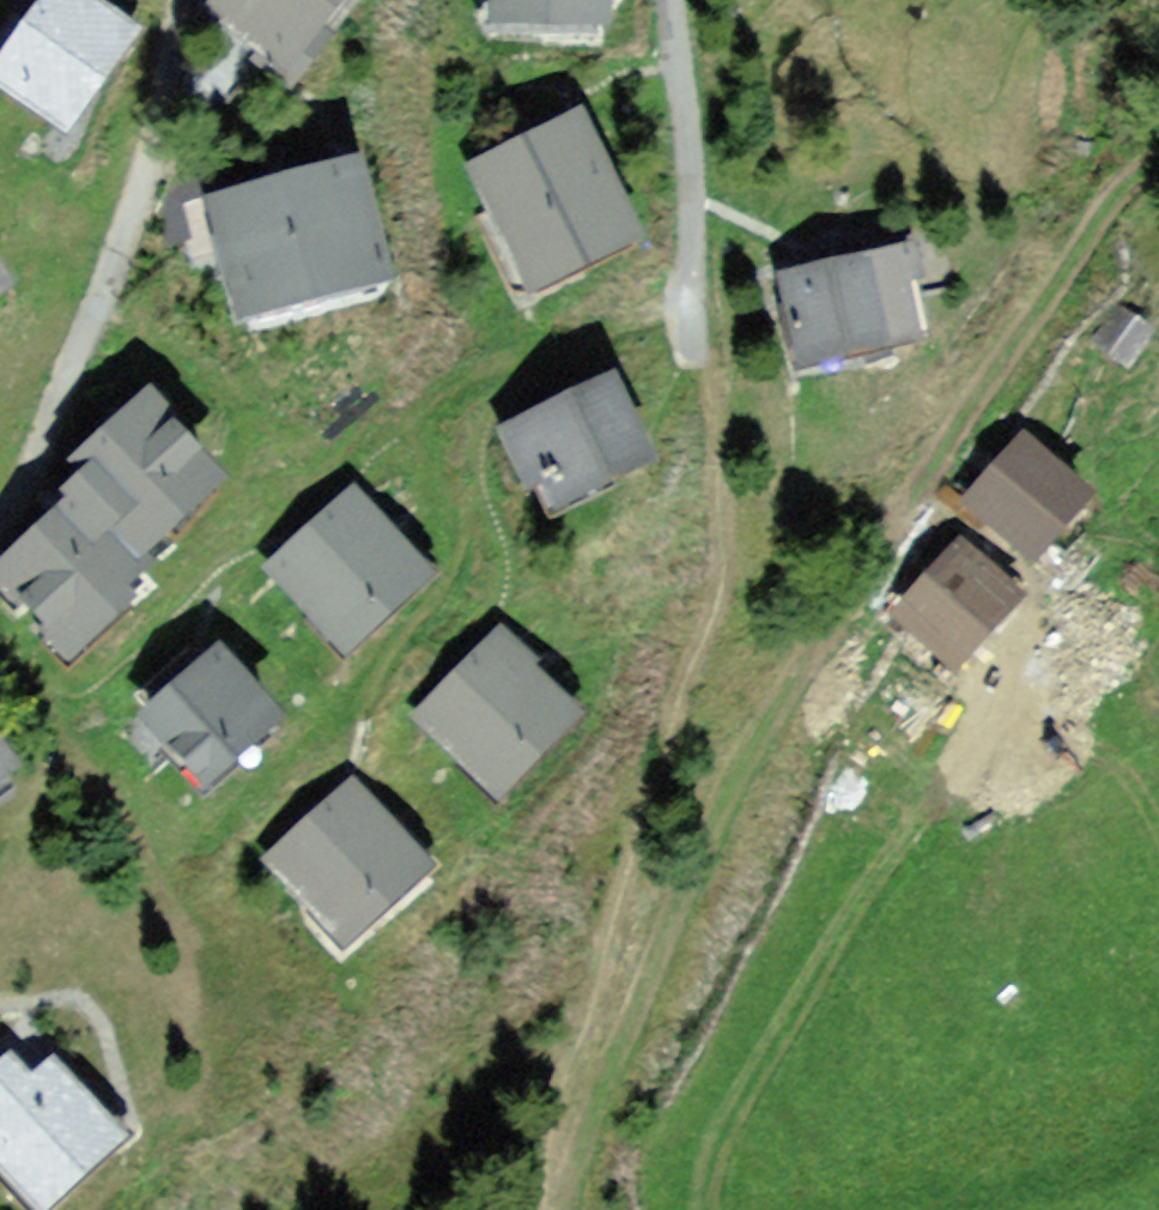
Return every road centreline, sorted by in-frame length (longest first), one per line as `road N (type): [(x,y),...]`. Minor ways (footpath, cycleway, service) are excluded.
road 1 (track): [(1158,163),(1124,184),(1009,412),(854,591),(630,1072)]
road 2 (track): [(685,332),(716,476),(720,561),(639,784),(630,1072)]
road 3 (residential): [(184,0),(119,252),(29,488),(0,518)]
road 4 (residential): [(669,0),(689,141),(685,332)]

